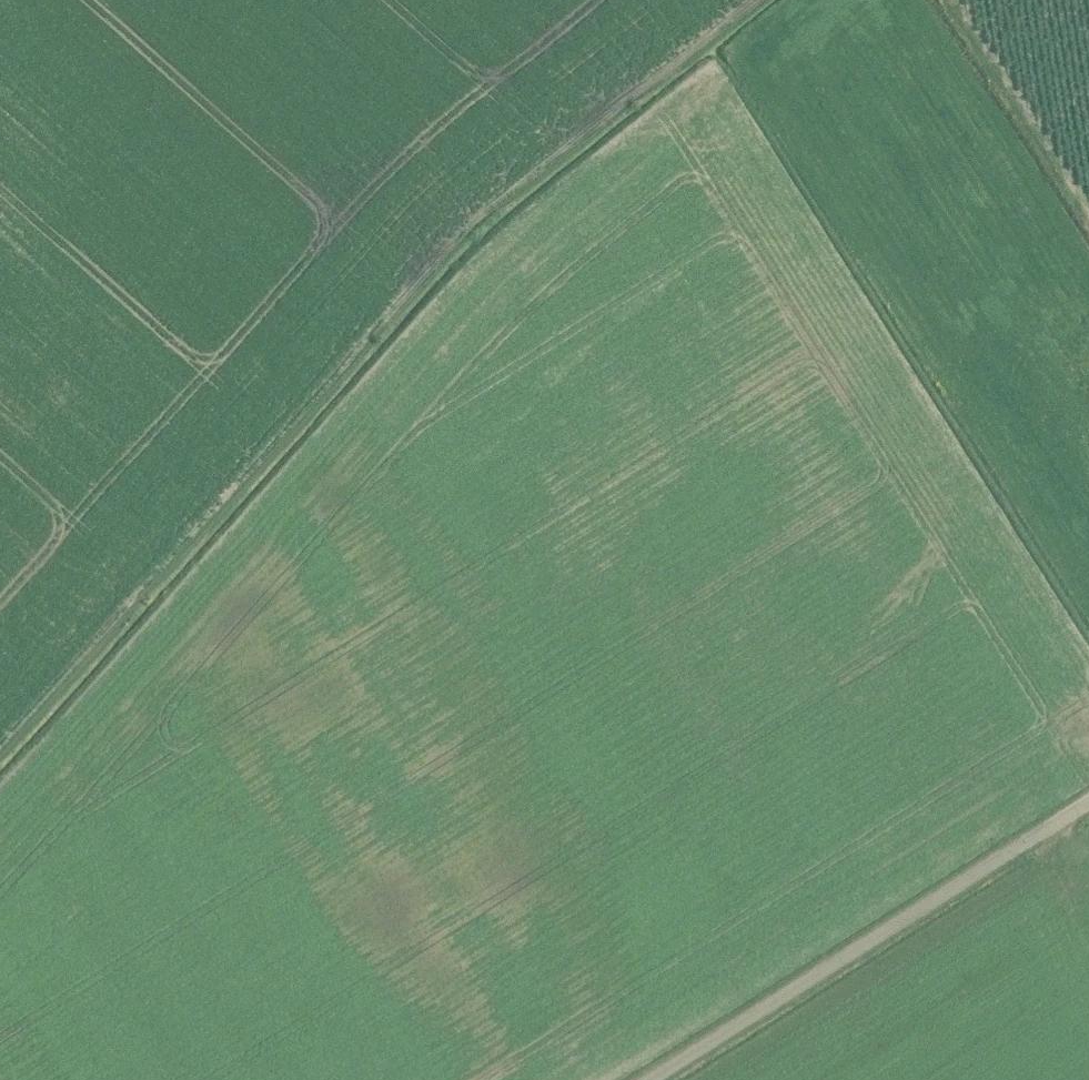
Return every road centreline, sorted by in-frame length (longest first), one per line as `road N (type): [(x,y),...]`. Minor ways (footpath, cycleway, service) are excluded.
road 1 (unclassified): [(654,1079),(1088,802)]

